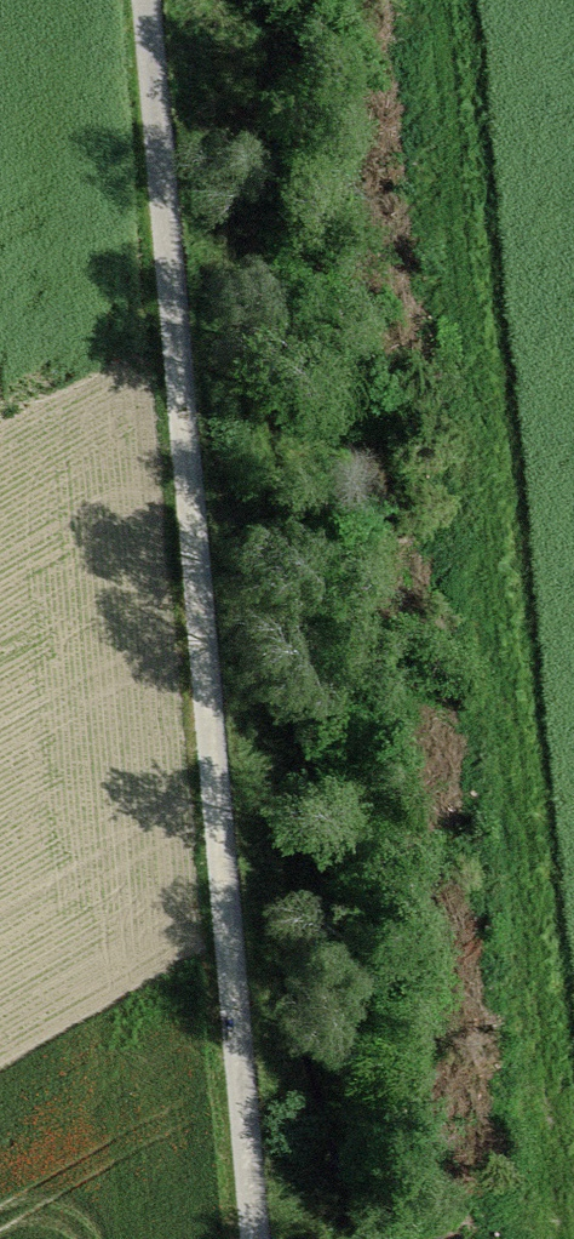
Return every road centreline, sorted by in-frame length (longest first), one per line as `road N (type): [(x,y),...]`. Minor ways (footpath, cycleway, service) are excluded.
road 1 (track): [(567,1238),(550,955),(459,0)]
road 2 (track): [(249,1238),(141,0)]

